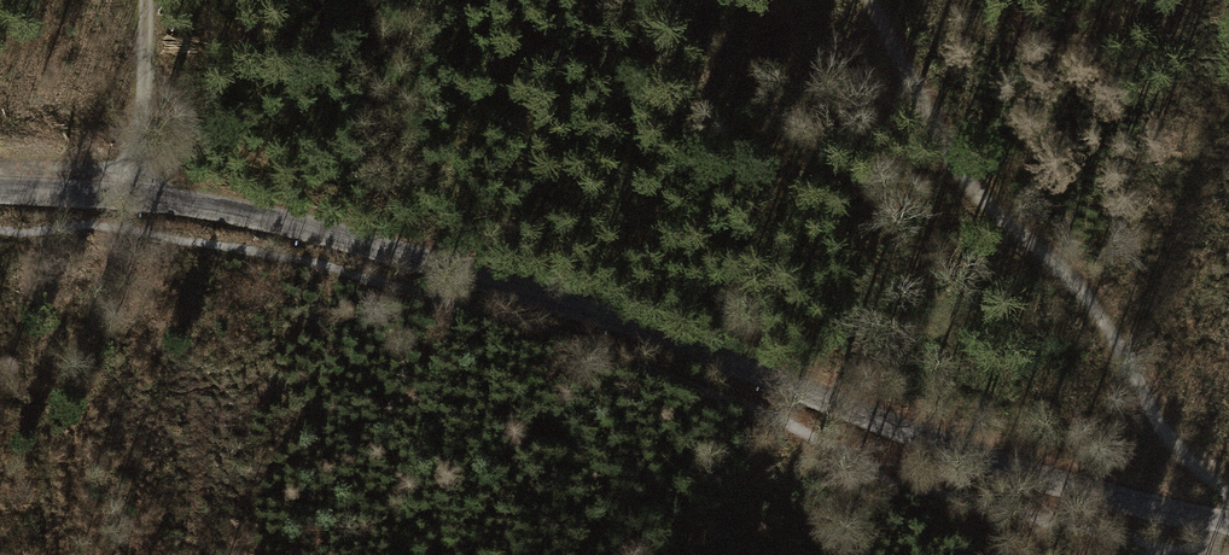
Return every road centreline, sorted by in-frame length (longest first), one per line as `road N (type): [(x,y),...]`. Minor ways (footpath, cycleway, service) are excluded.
road 1 (unclassified): [(1228,529),(991,465),(651,336),(307,234),(136,201),(0,196)]
road 2 (track): [(0,230),(102,227),(301,261),(581,344),(783,423),(921,493),(1218,554)]
road 3 (track): [(1159,554),(1213,525),(1104,326),(1054,268),(955,179),(862,0)]
road 4 (track): [(136,201),(145,0)]

